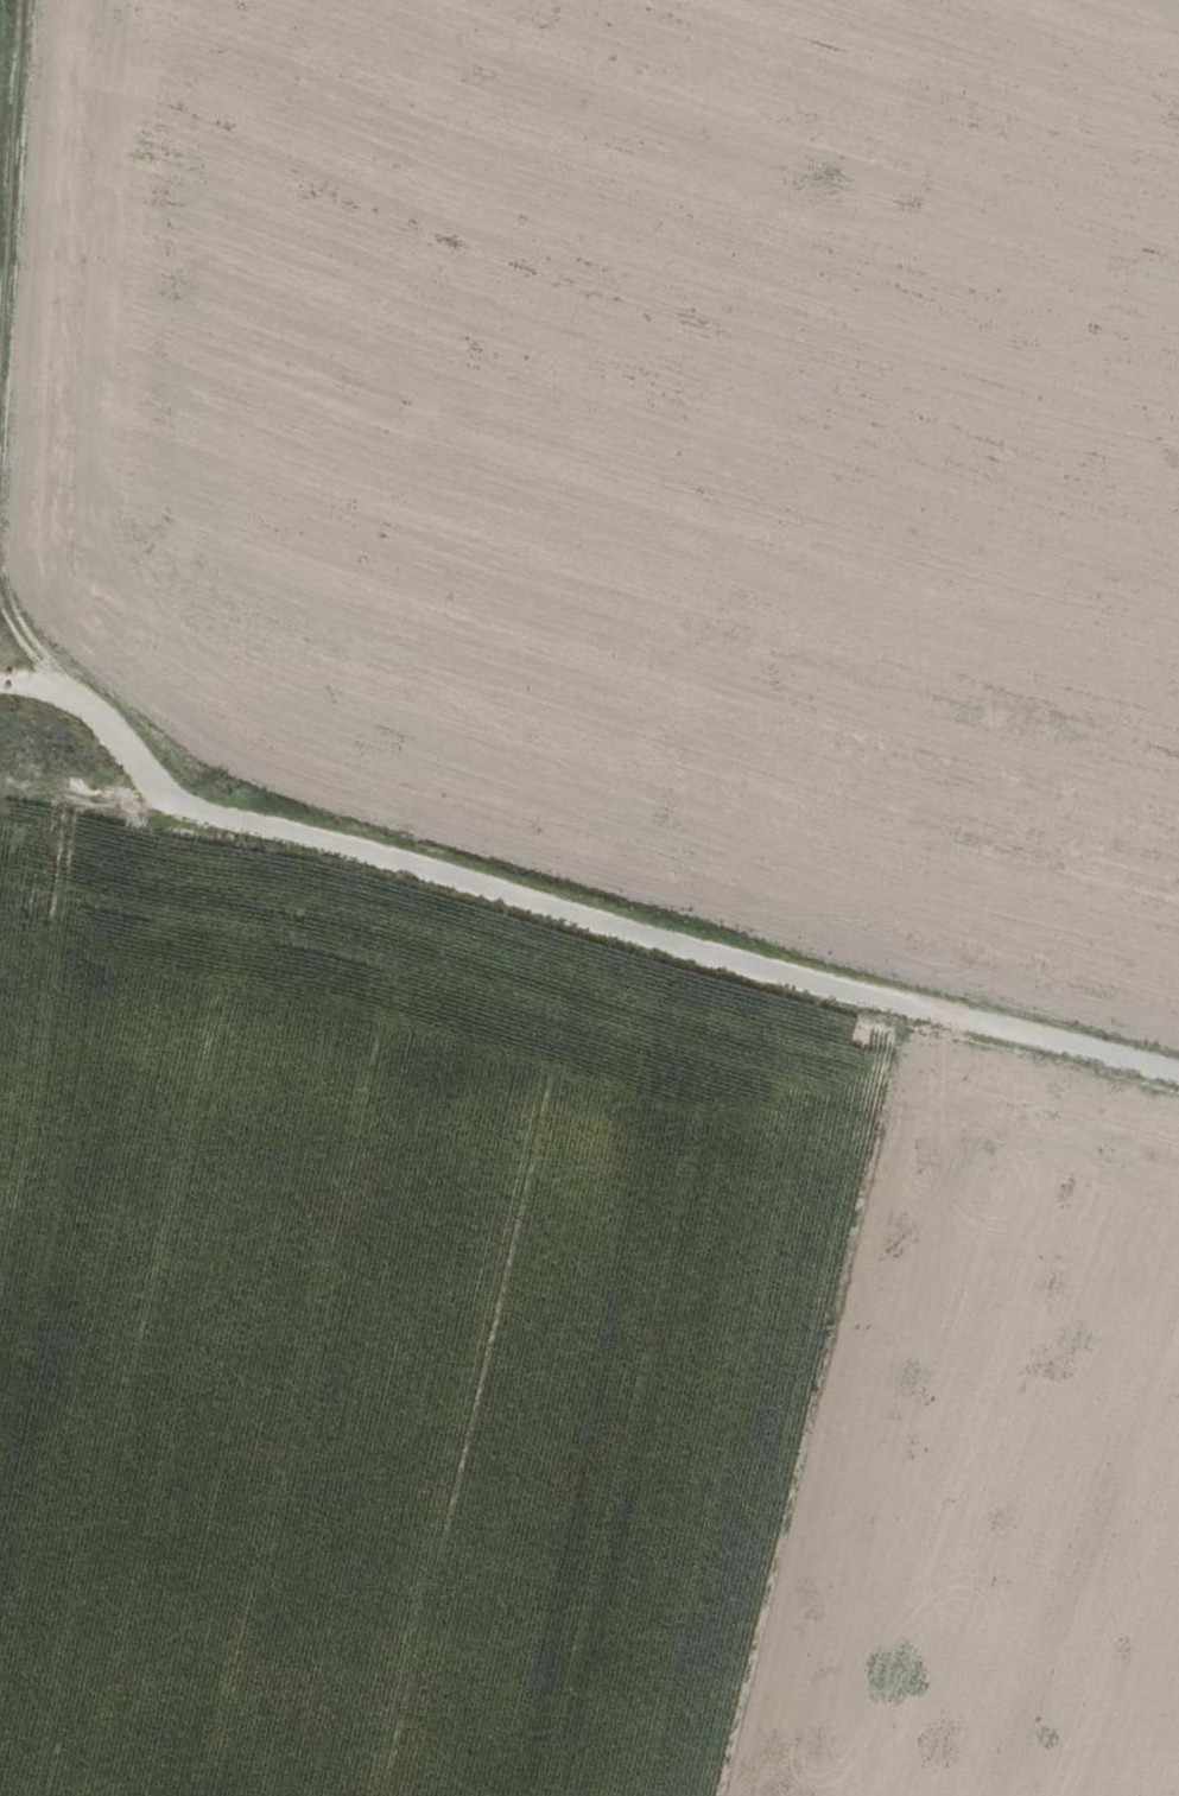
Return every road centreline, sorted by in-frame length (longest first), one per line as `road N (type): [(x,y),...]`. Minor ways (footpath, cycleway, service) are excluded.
road 1 (unclassified): [(0,687),(77,704),(100,719),(167,798),(199,814),(1178,1079)]

